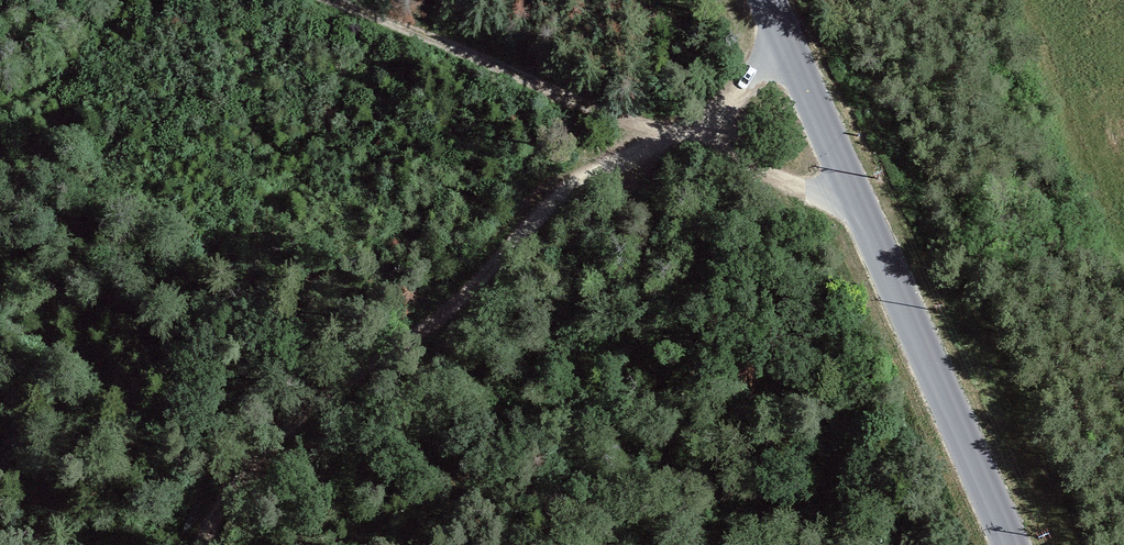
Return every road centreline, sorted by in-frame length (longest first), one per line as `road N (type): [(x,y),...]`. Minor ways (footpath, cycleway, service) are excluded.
road 1 (track): [(202,544),(251,468),(308,410),(449,310),(587,178),(706,123),(781,31)]
road 2 (tertiary): [(1012,544),(768,0)]
road 3 (track): [(860,207),(334,0)]

